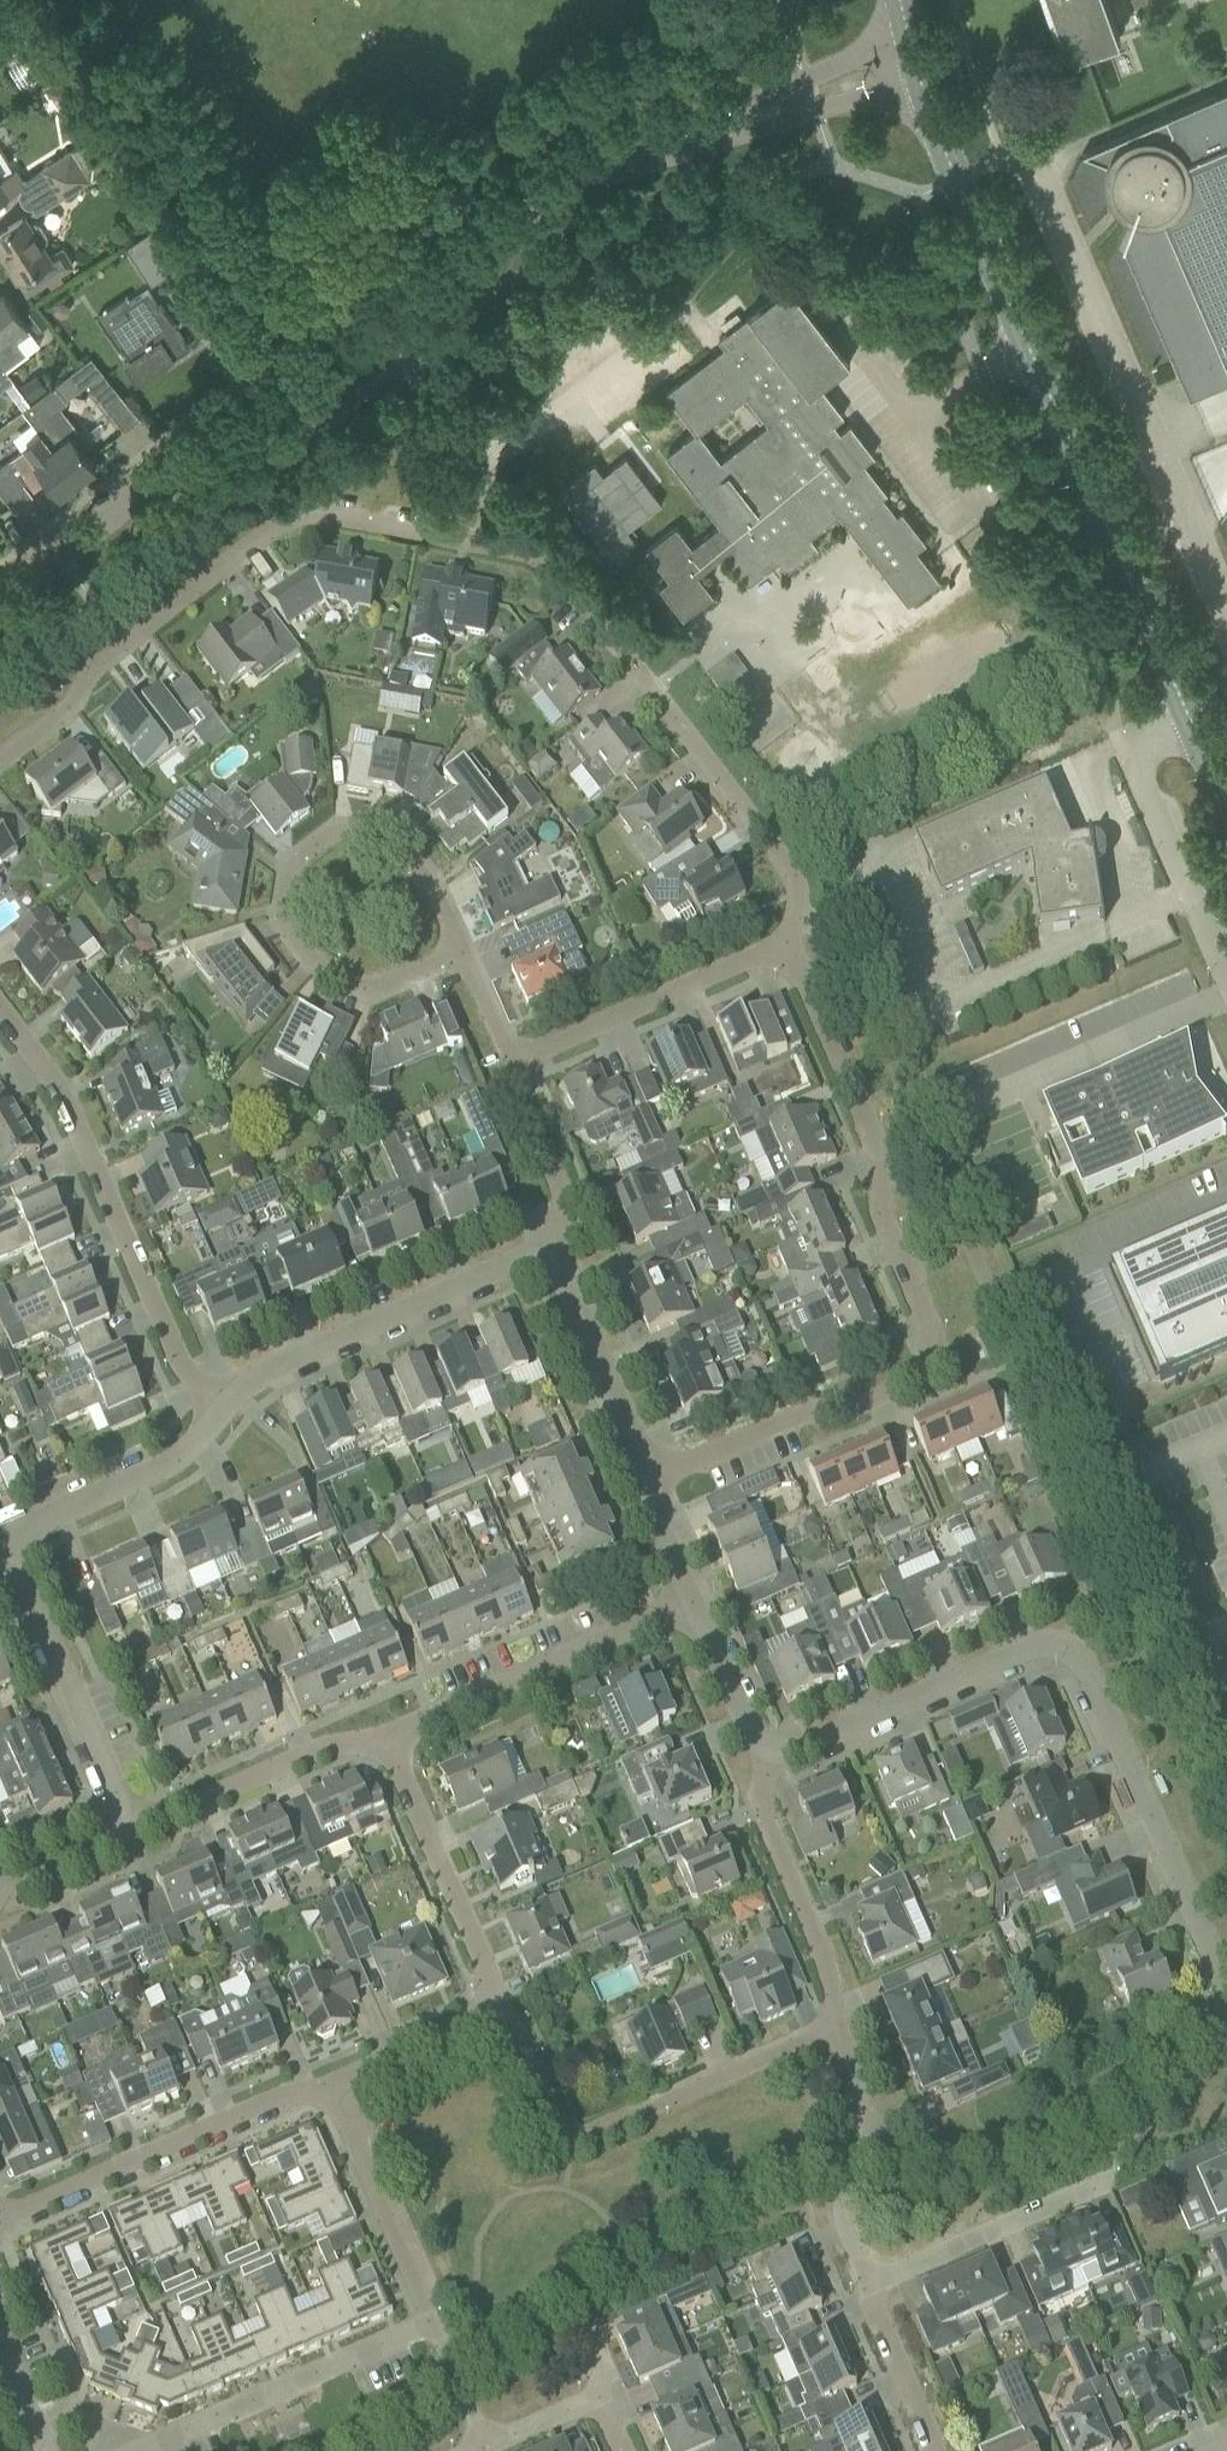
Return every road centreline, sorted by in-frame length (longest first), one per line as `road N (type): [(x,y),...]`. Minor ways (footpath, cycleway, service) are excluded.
road 1 (residential): [(783,953),(798,906),(788,869),(560,571),(517,551),(321,512),(282,523),(94,666),(65,711),(0,761)]
road 2 (tertiary): [(0,602),(424,274),(601,177),(707,138)]
road 3 (residential): [(783,953),(803,975),(881,1158),(881,1214),(932,1348),(925,1371),(911,1382),(844,1410),(809,1411),(649,1478)]
road 4 (residential): [(772,1749),(810,1744),(1027,1648),(1065,1649),(1090,1677),(1226,1991)]
road 5 (tertiary): [(1189,716),(920,85)]
road 6 (unclassified): [(1226,609),(1041,182)]
road 7 (residential): [(224,1409),(187,1376),(62,1098),(0,1010)]
road 8 (residential): [(499,2014),(554,2122),(575,2135),(602,2131),(830,2031)]
road 9 (residential): [(462,951),(430,885),(399,847),(339,832),(295,863),(283,917),(315,965),(361,987),(380,986)]
road 10 (residential): [(224,1409),(248,1379),(508,1263),(527,1257),(545,1263)]
road 11 (residential): [(0,2220),(283,2096),(329,2086)]
road 12 (residential): [(394,1739),(694,1606)]
road 13 (residential): [(140,2450),(432,2323)]
road 14 (residential): [(119,1816),(116,1792),(5,1539)]
road 15 (residential): [(830,2031),(829,1981),(761,1809),(772,1749)]
road 16 (residential): [(499,2014),(394,1739)]
road 17 (residential): [(119,1816),(168,1813),(329,1746),(394,1739)]
road 18 (residential): [(519,1061),(751,957),(783,953)]
road 19 (residential): [(871,2285),(841,2213),(859,2085),(830,2031)]
road 20 (residential): [(871,2285),(1112,2179)]
road 21 (residential): [(432,2323),(329,2086)]
road 22 (residential): [(5,1539),(167,1466),(224,1409)]
road 23 (residential): [(545,1263),(571,1290),(649,1478)]
road 24 (unclassified): [(1133,770),(1226,980)]
road 25 (tertiary): [(908,31),(741,112),(707,138)]
road 26 (tertiary): [(707,138),(748,136),(920,85)]
road 27 (residential): [(545,1263),(563,1217),(561,1190),(519,1096),(519,1061)]
road 28 (residential): [(329,2086),(499,2014)]
road 29 (residential): [(933,2450),(871,2285)]
road 30 (residential): [(694,1606),(746,1722),(772,1749)]
road 31 (residential): [(0,1899),(99,1856),(119,1816)]
road 32 (residential): [(649,1478),(658,1524),(694,1606)]
road 33 (residential): [(485,2446),(432,2323)]
road 34 (residential): [(519,1061),(462,951)]
road 35 (residential): [(485,2446),(597,2396)]

